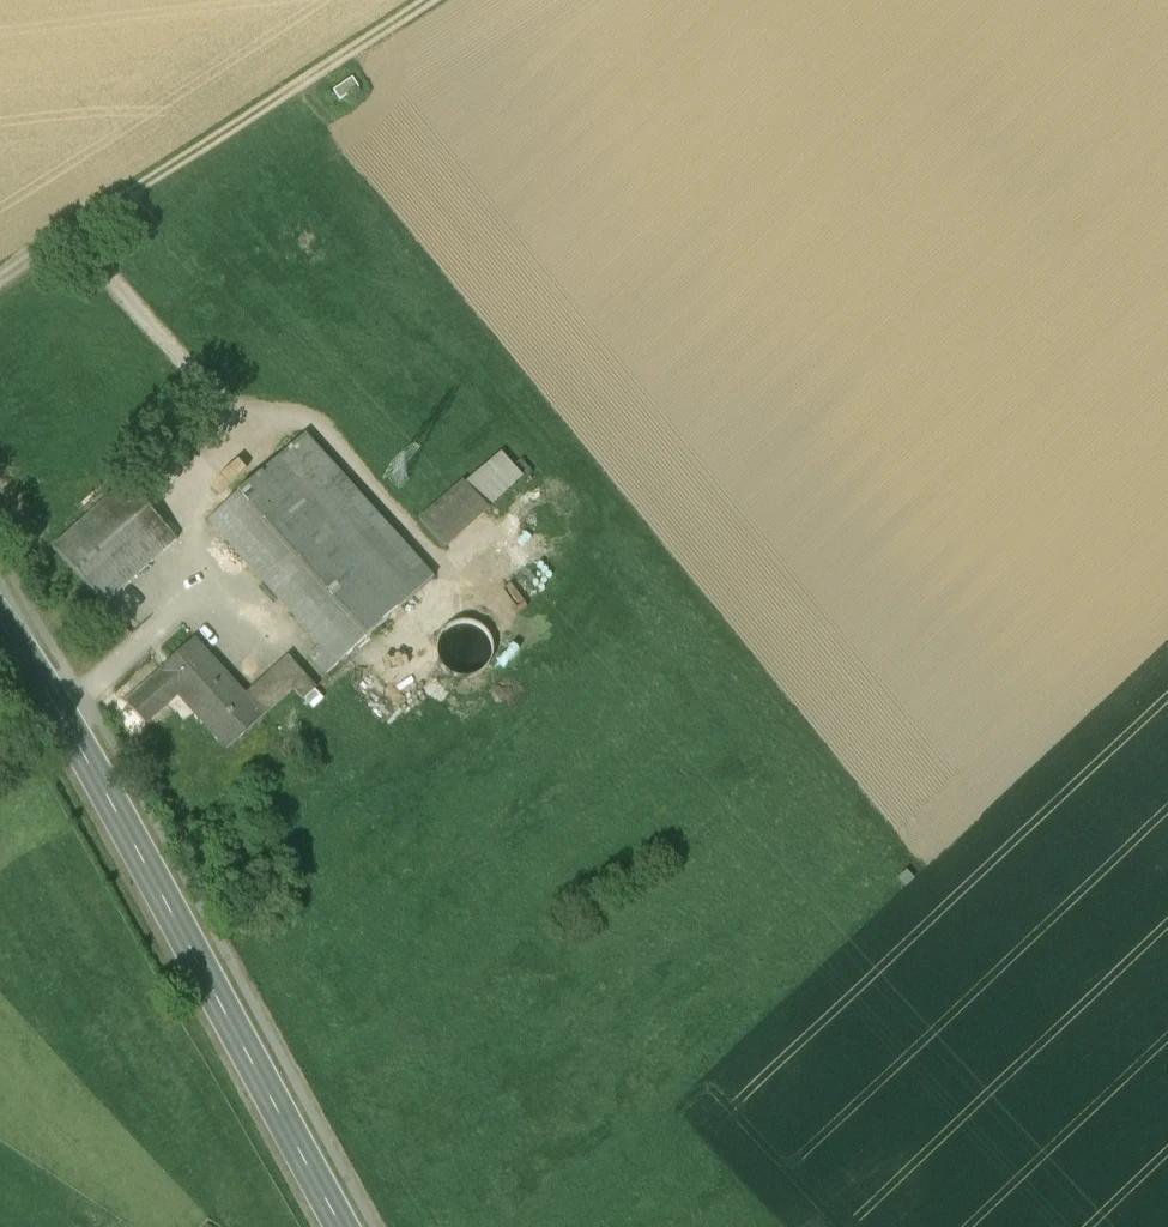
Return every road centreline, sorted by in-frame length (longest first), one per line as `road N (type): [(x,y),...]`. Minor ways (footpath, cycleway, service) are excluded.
road 1 (secondary): [(0,636),(53,707),(337,1226)]
road 2 (track): [(424,0),(0,283)]

